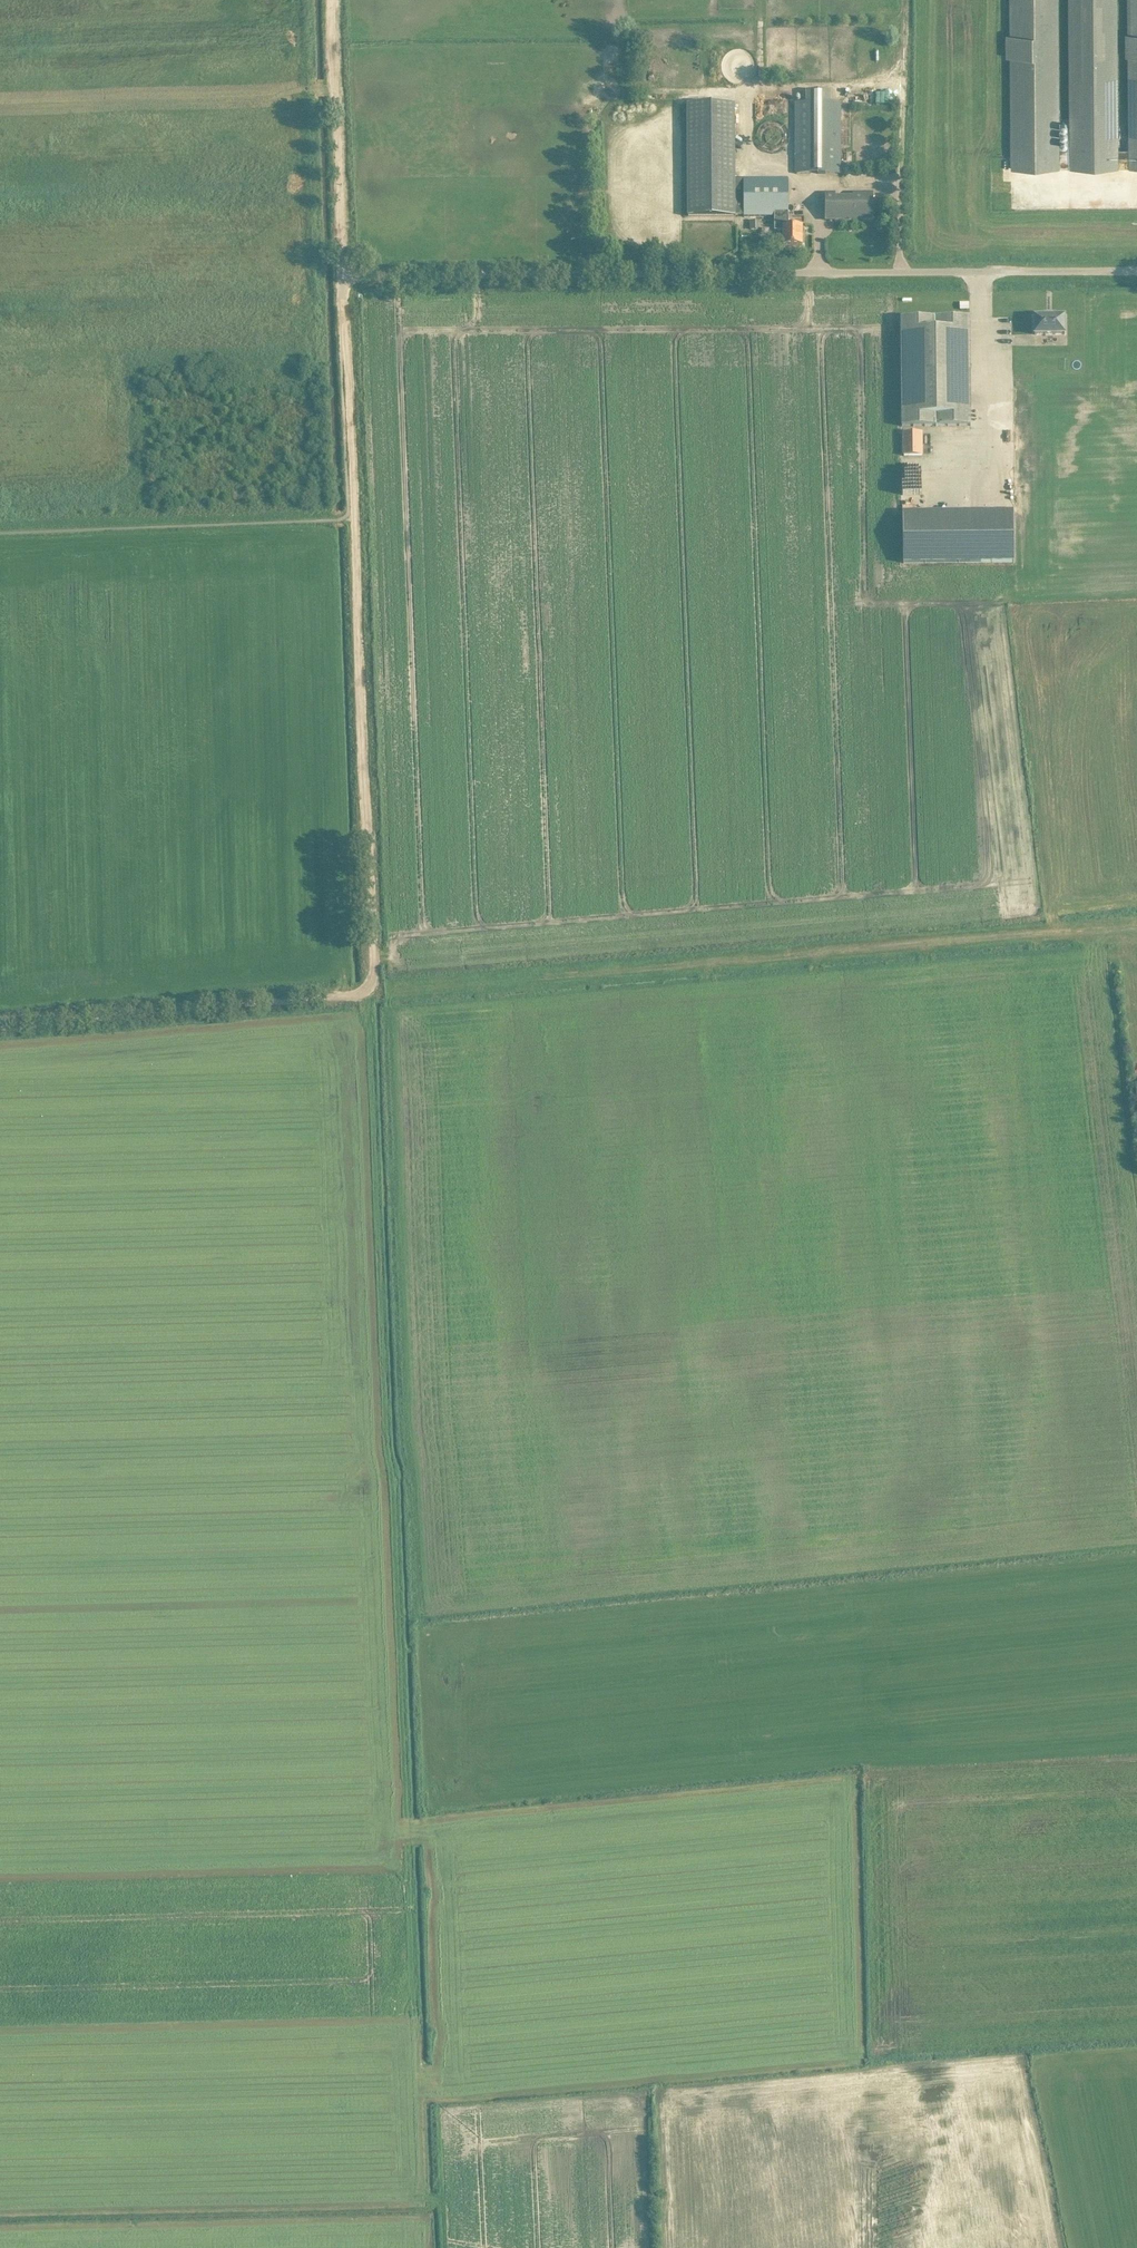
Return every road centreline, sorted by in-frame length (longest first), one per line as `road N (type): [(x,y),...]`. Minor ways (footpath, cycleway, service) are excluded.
road 1 (track): [(365,991),(420,2200),(0,2211)]
road 2 (unclassified): [(348,273),(912,287),(1136,279)]
road 3 (track): [(365,991),(1136,926)]
road 4 (track): [(357,517),(375,974),(365,991)]
road 5 (track): [(0,1025),(365,991)]
road 6 (track): [(338,0),(348,273)]
road 7 (track): [(348,273),(357,517)]

